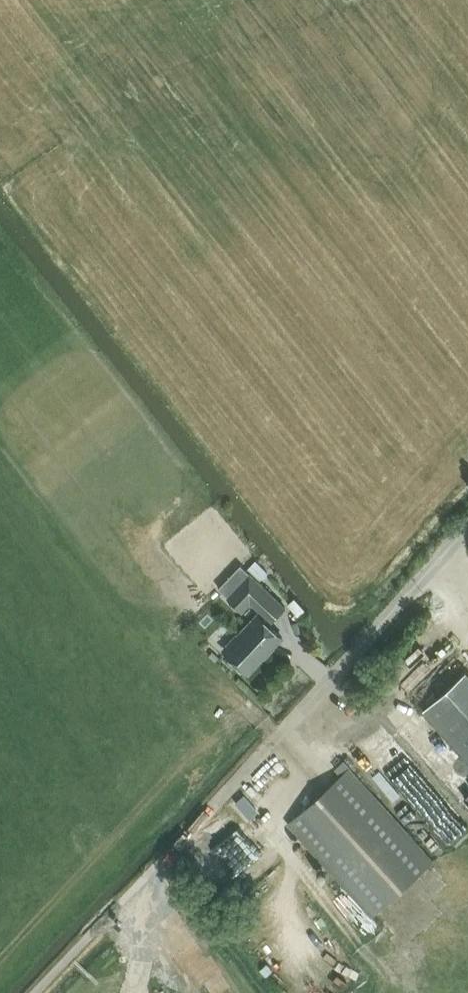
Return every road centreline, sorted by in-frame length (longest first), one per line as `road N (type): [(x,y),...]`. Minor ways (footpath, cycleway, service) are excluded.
road 1 (unclassified): [(210,810),(467,531)]

